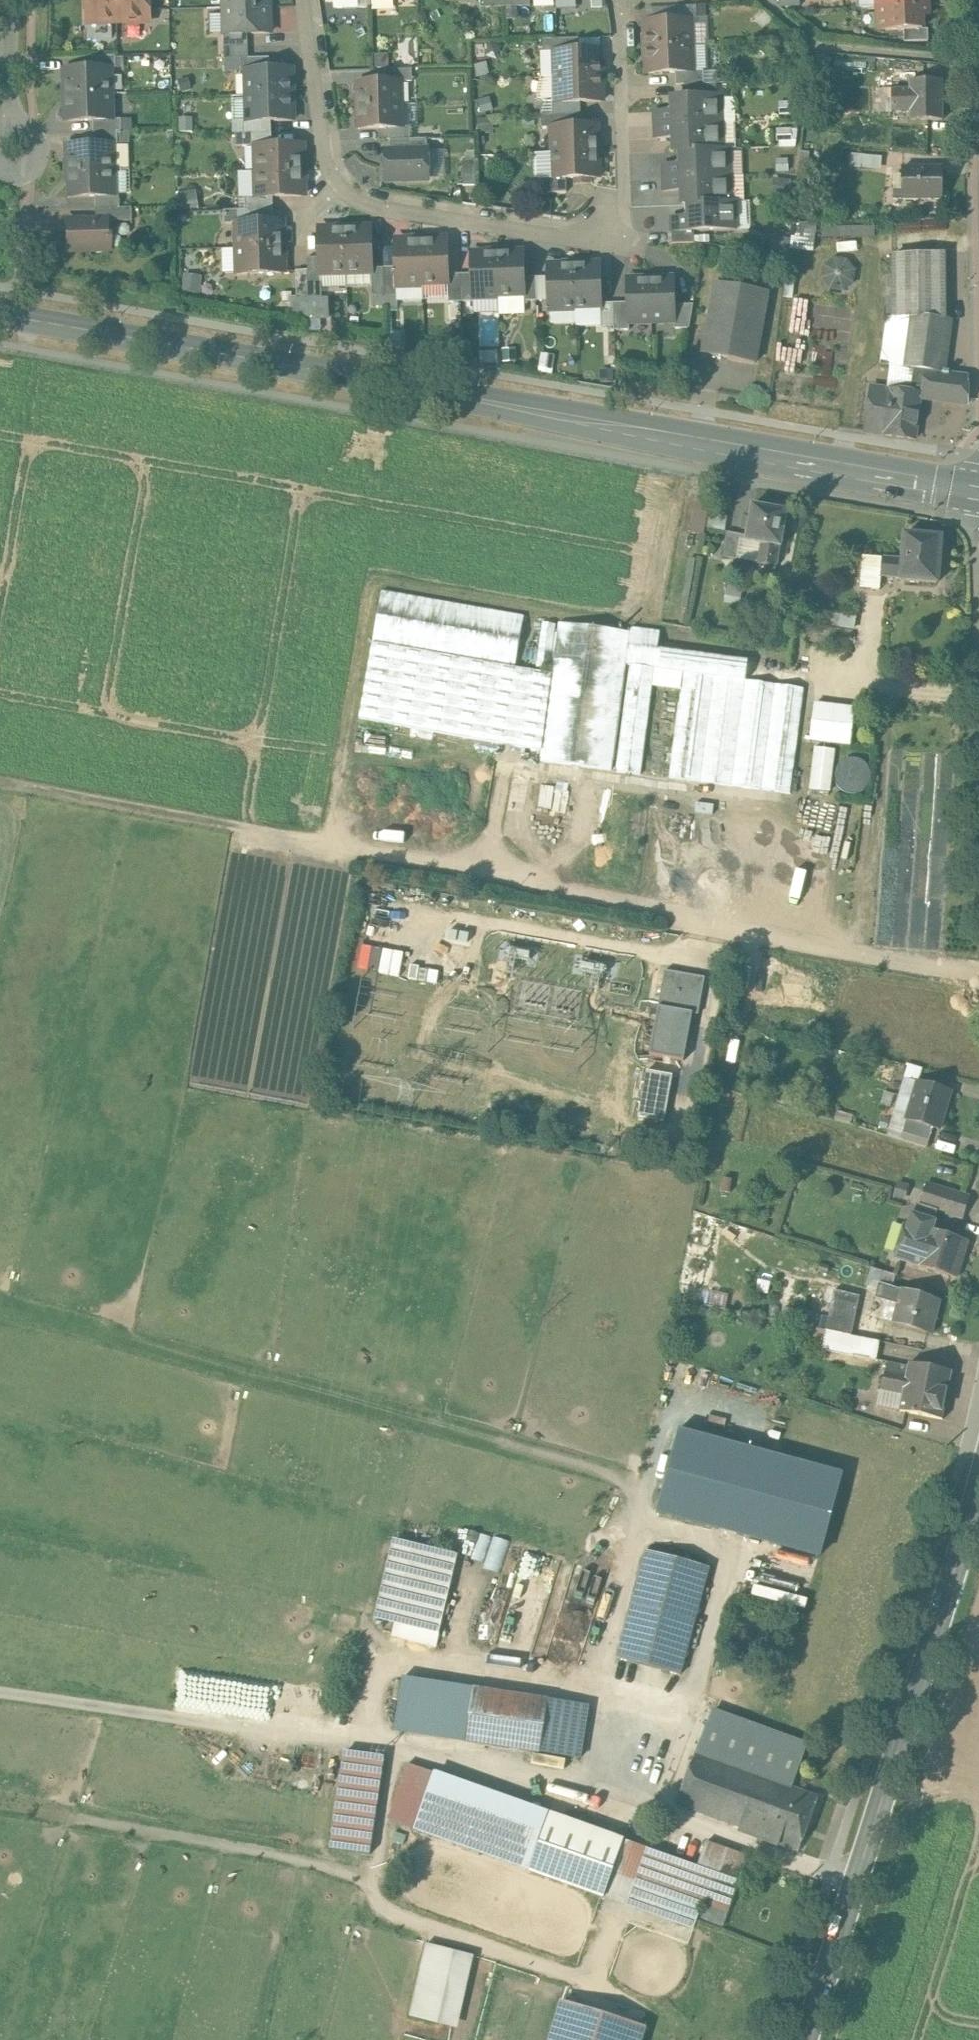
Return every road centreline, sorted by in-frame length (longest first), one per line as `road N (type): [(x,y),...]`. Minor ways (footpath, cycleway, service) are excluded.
road 1 (tertiary): [(0,306),(978,483)]
road 2 (track): [(978,974),(251,836)]
road 3 (residential): [(309,0),(317,90),(345,178),(384,201),(572,230),(608,219),(626,183),(615,0)]
road 4 (tertiary): [(807,2039),(978,1480)]
road 5 (track): [(0,1689),(371,1737)]
road 6 (residential): [(13,0),(13,150)]

